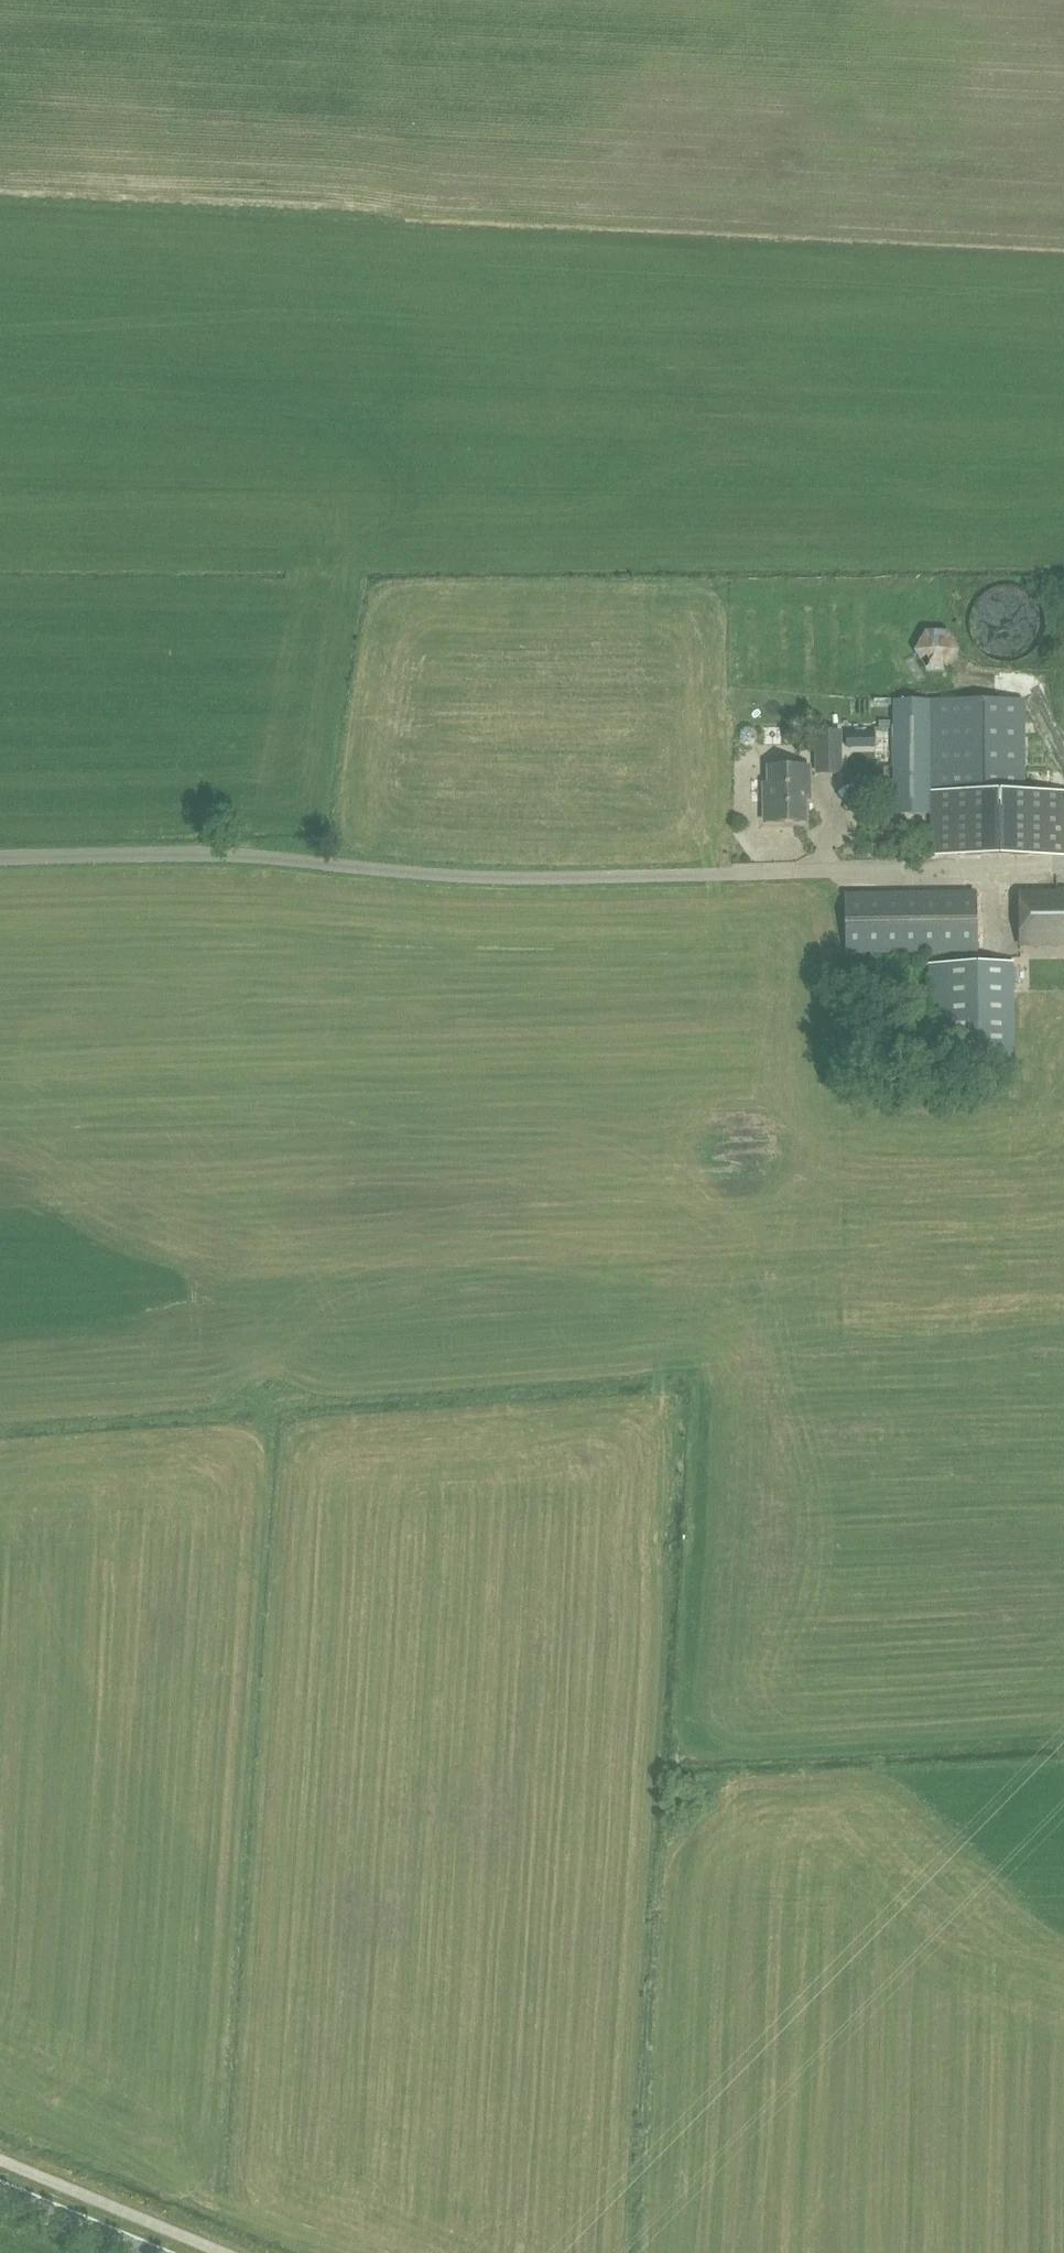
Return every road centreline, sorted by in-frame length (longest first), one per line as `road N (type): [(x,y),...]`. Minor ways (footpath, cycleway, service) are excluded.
road 1 (secondary): [(141,2252),(0,2194)]

